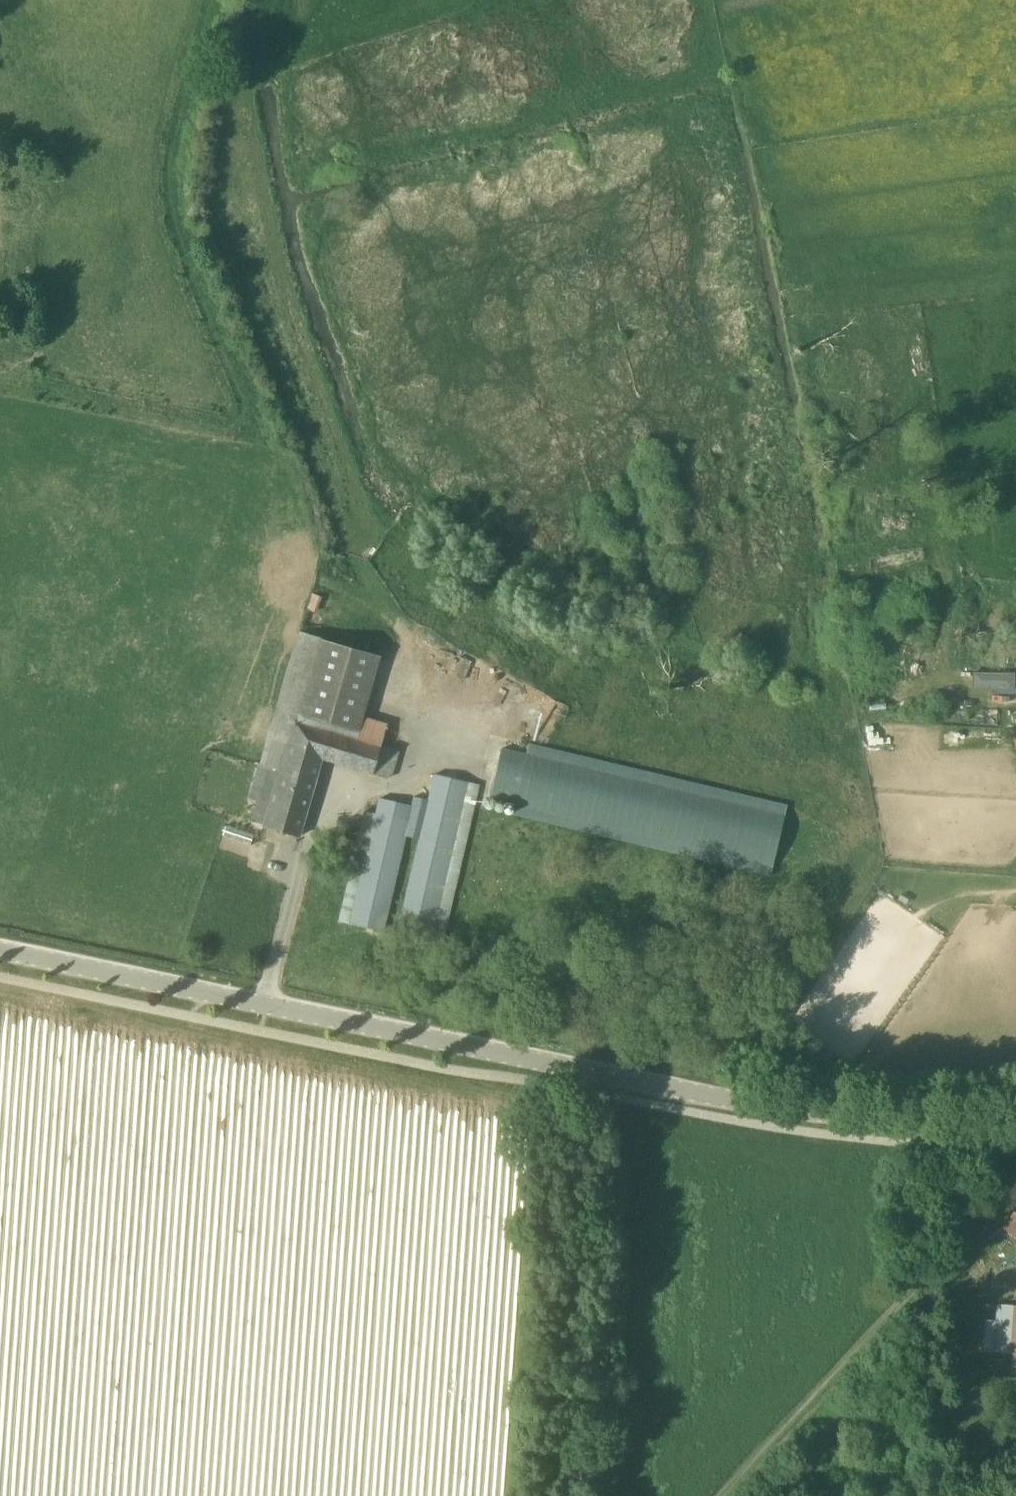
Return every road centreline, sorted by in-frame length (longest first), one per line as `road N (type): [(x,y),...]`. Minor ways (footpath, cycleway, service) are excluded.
road 1 (tertiary): [(1015,1124),(893,1118),(0,948)]
road 2 (track): [(727,1495),(1015,1183)]

